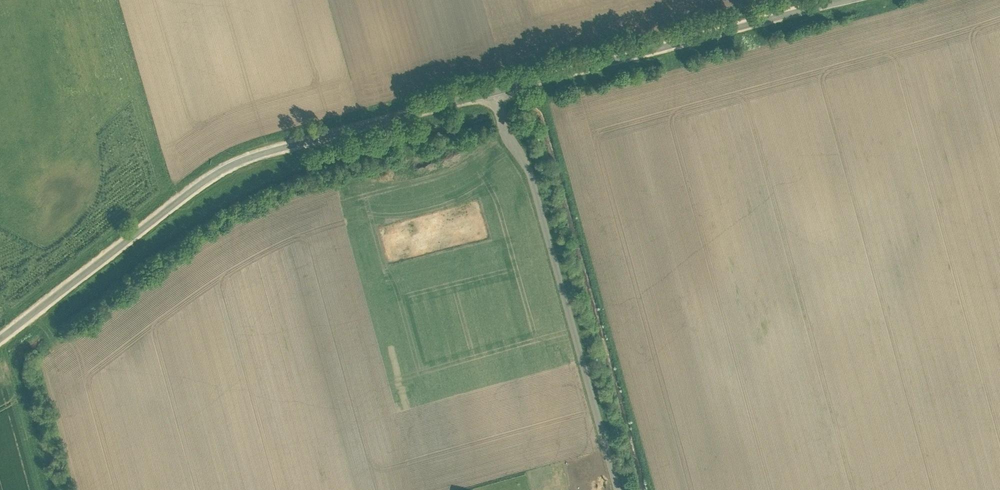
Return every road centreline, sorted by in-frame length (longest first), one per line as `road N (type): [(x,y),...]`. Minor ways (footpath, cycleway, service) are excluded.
road 1 (tertiary): [(0,338),(233,164),(840,0)]

